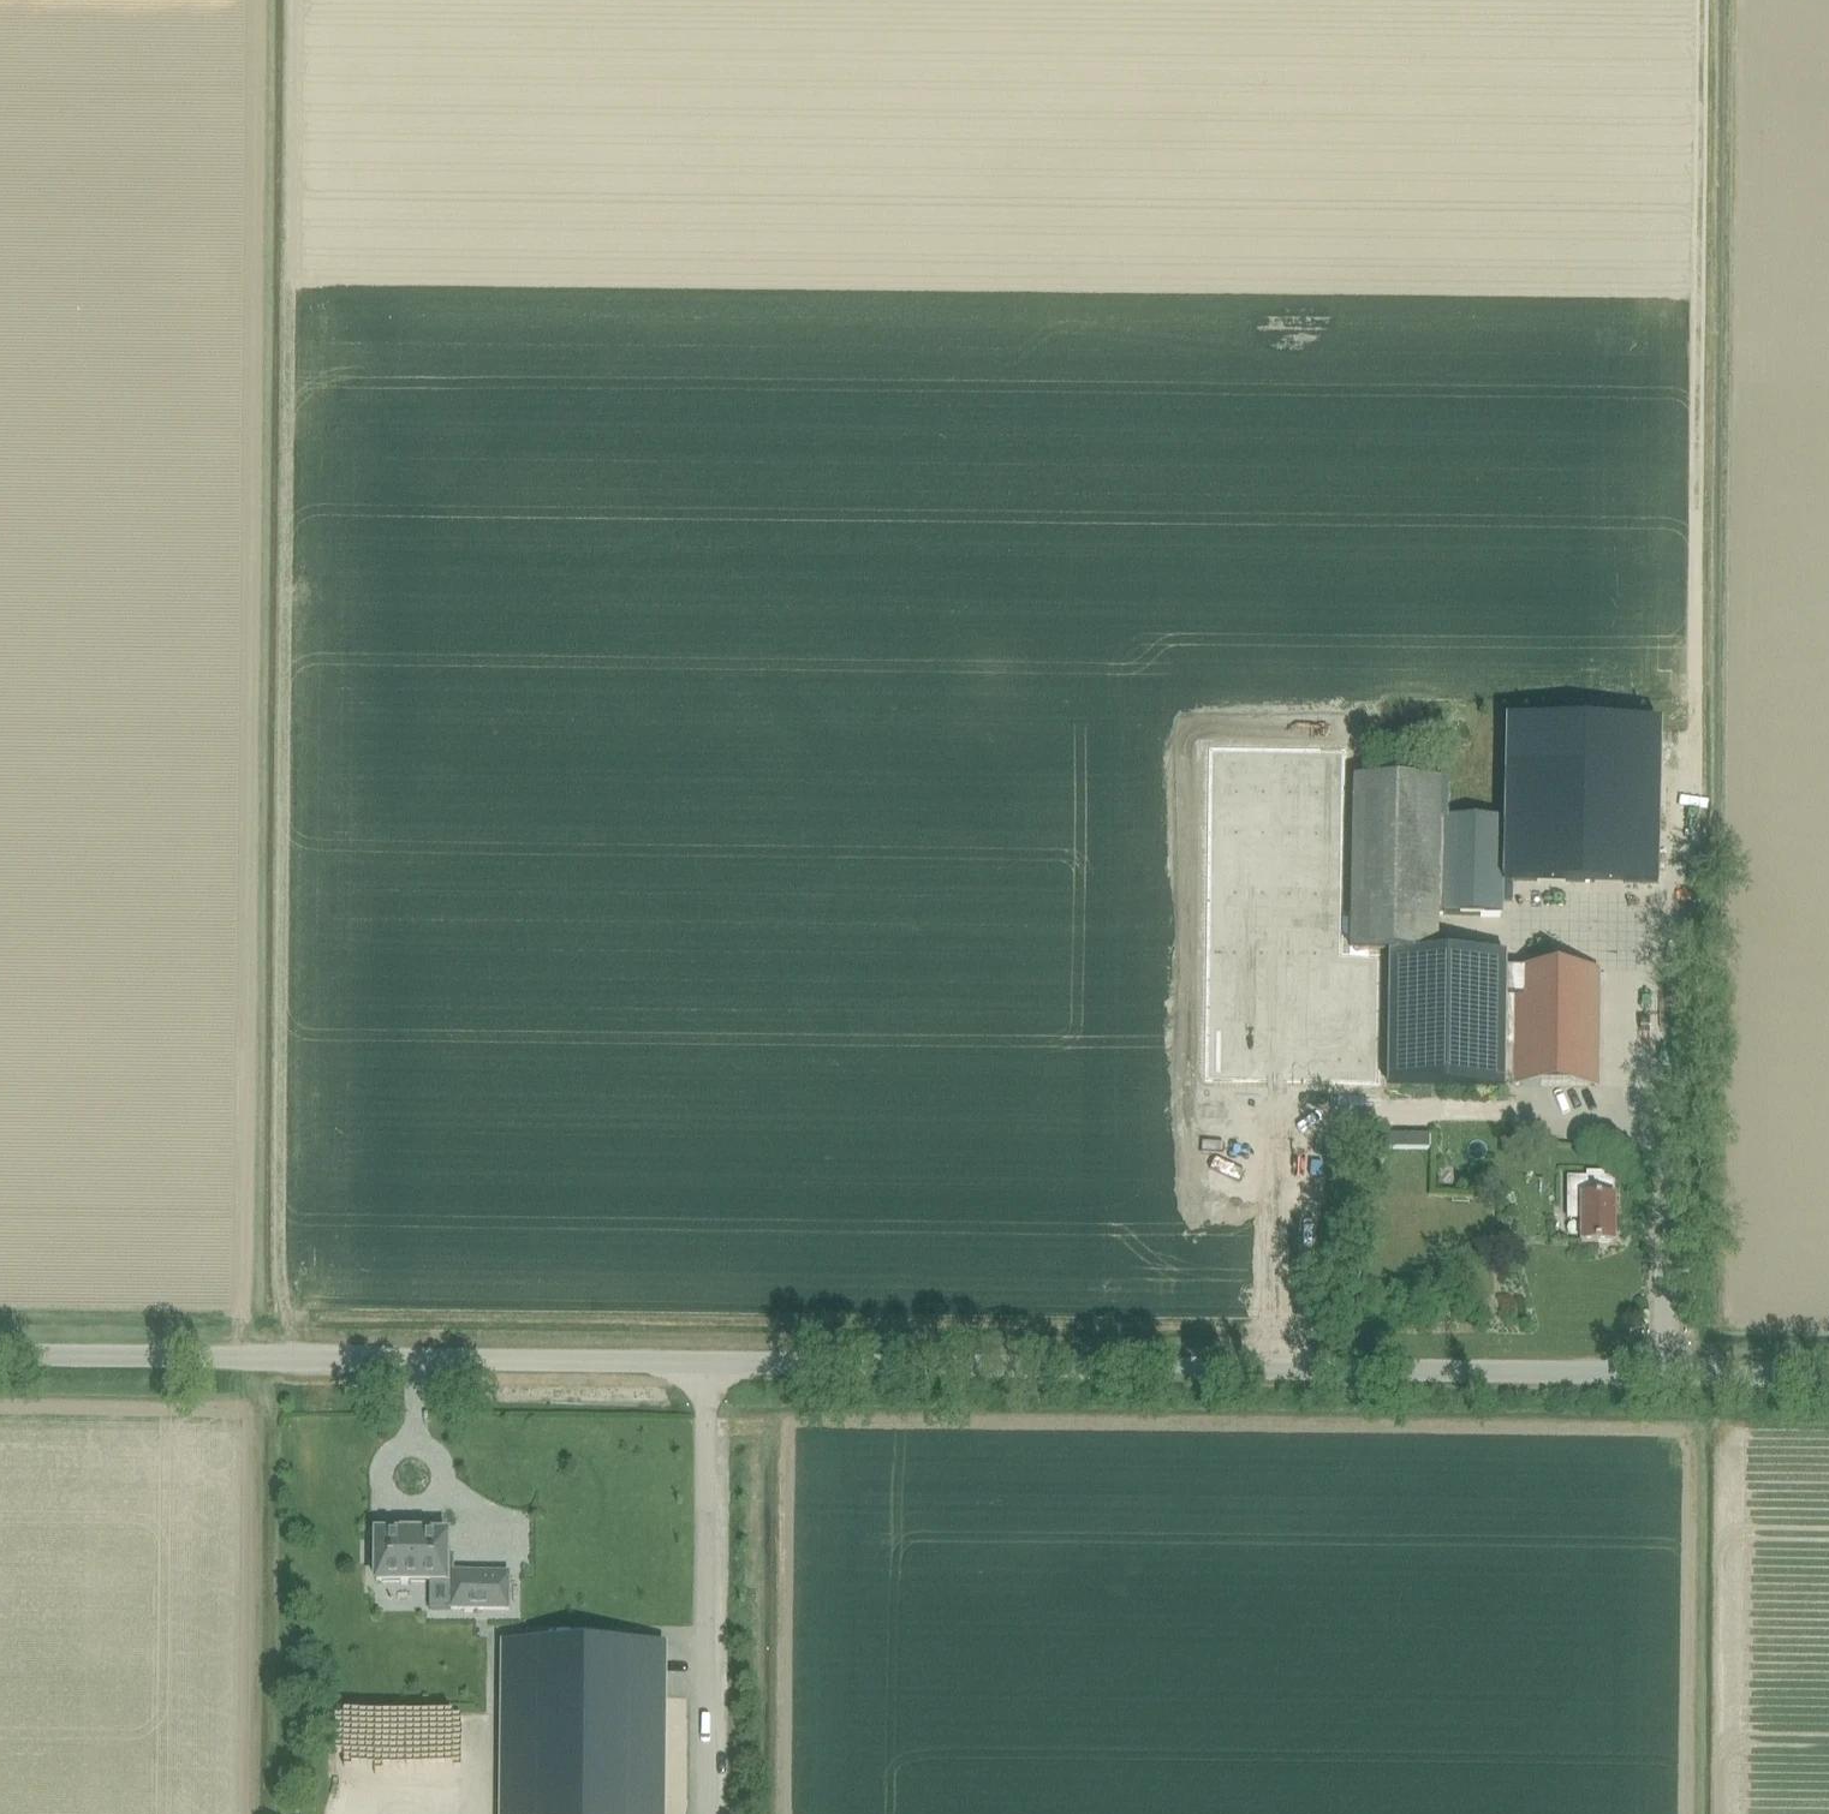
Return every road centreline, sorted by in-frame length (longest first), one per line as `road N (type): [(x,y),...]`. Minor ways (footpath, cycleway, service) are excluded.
road 1 (unclassified): [(1828,1375),(0,1355)]

